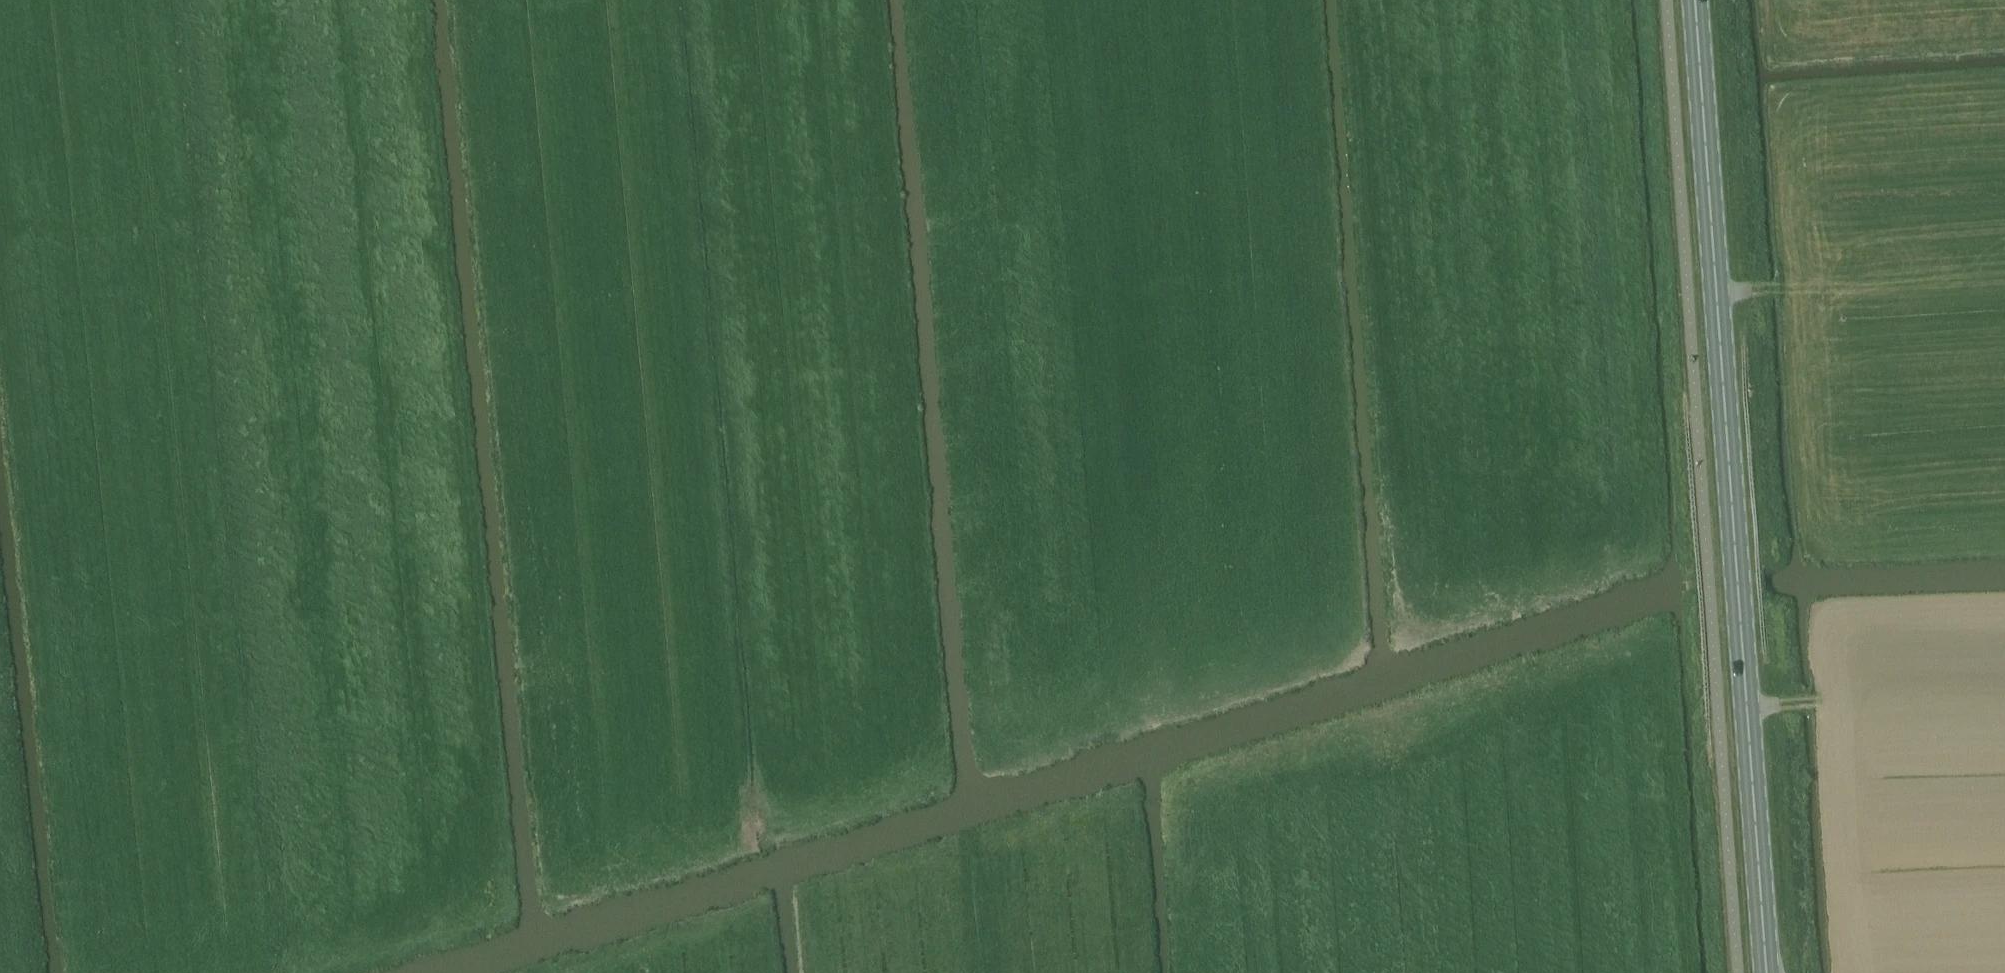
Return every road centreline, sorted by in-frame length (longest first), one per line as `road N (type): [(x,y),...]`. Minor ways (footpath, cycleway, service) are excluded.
road 1 (primary): [(1767,972),(1696,0)]

